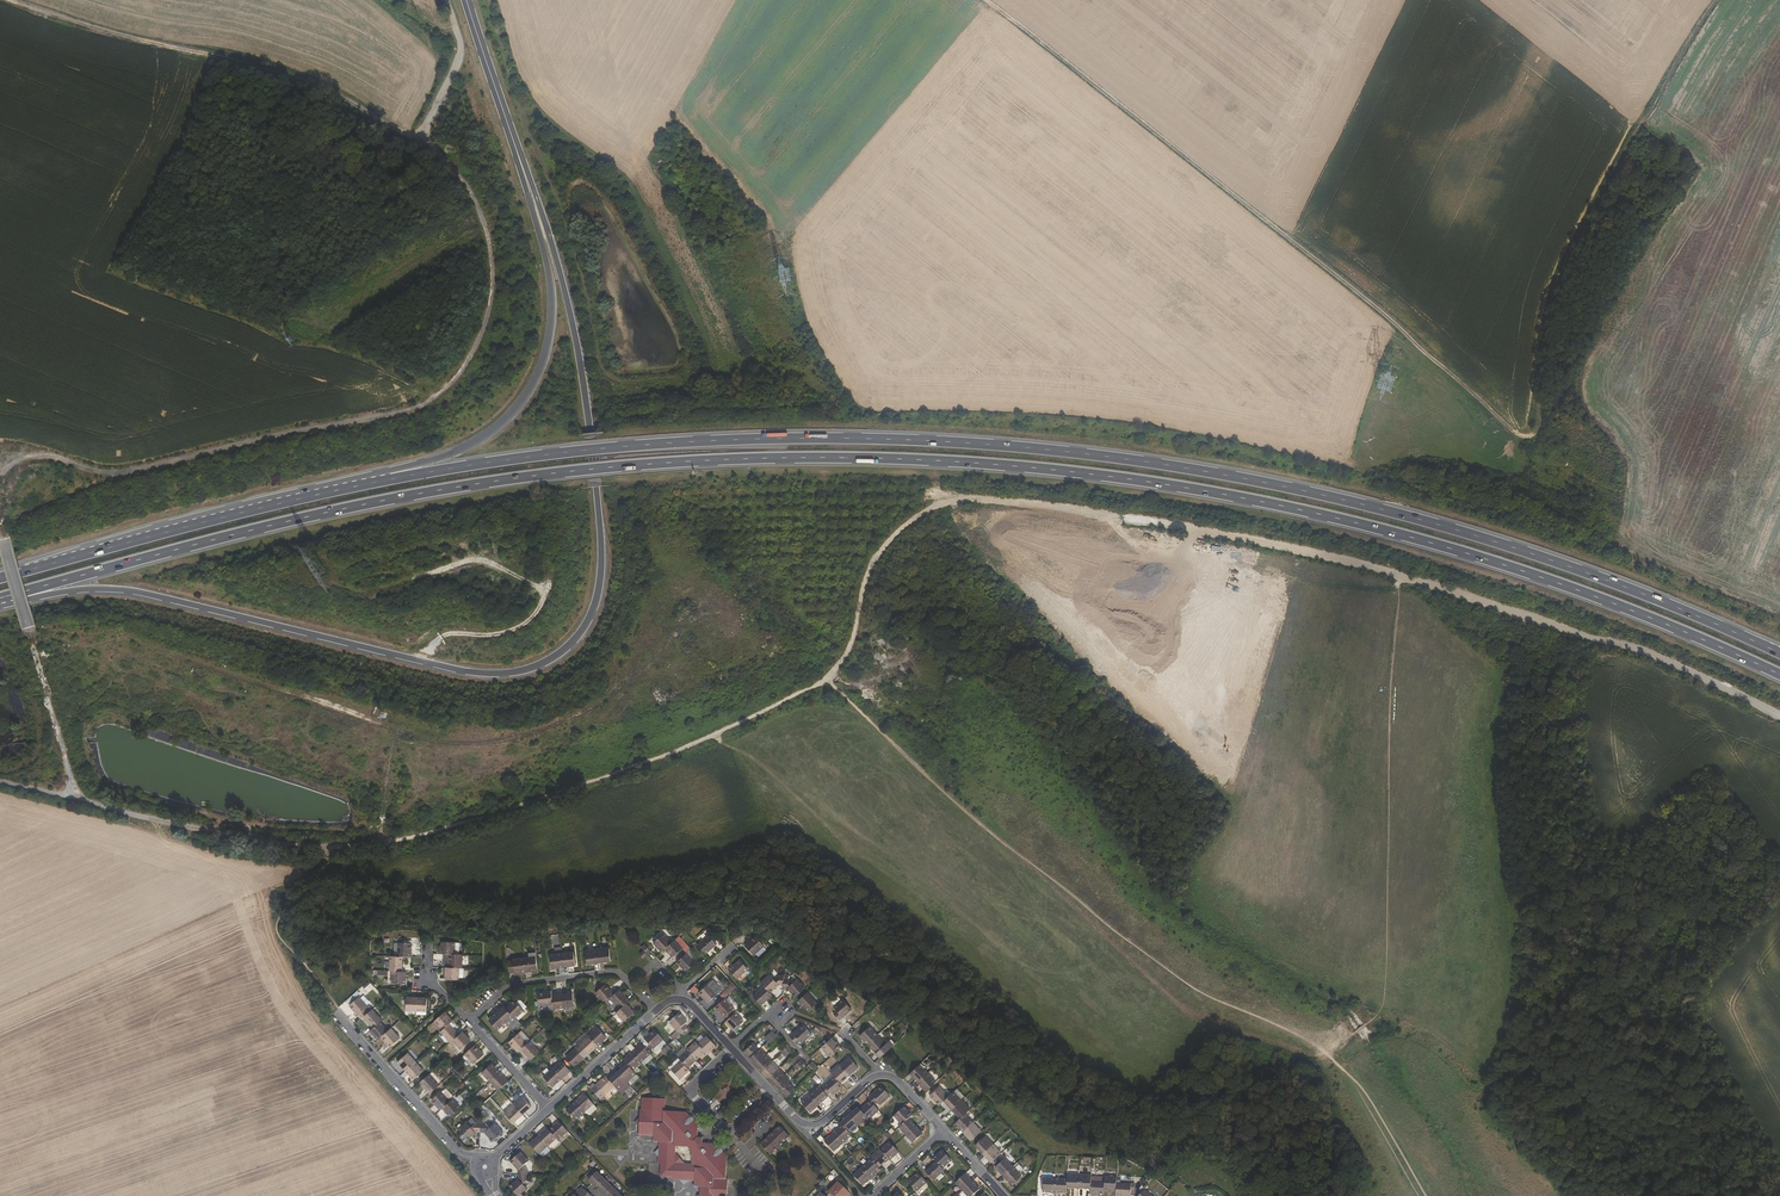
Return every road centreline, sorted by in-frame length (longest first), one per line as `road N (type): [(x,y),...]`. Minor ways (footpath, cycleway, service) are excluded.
road 1 (track): [(0,781),(253,843),(364,855),(411,844),(808,696),(851,656),(885,552),(900,533),(963,502),(1379,568),(1663,659),(1779,717)]
road 2 (trunk): [(11,598),(223,537),(431,491),(676,463),(904,458),(1171,484),(1334,517),(1582,591),(1779,675)]
road 3 (trunk): [(1779,654),(1470,534),(1332,497),(1110,457),(905,440),(754,439),(623,446),(389,478)]
road 4 (unclassified): [(10,546),(6,477),(27,461),(56,459),(110,476),(414,413),(464,376),(487,331),(492,295),(488,249),(467,193),(397,131),(326,91),(225,57),(131,45),(0,2)]
road 5 (trunk): [(11,598),(130,591),(478,673),(515,674),(558,655),(592,609),(601,546),(577,340),(546,223),(521,166)]
road 6 (track): [(826,679),(1189,1016),(1212,1026),(1309,1036),(1324,1054),(1357,1031)]
road 7 (trunk): [(389,478),(0,578)]
road 8 (trunk): [(521,166),(553,306),(531,391),(481,441),(389,478)]
road 9 (track): [(602,369),(561,208),(527,135),(490,0)]
road 10 (unclassified): [(10,546),(75,798)]
road 11 (residential): [(773,1094),(801,1124),(812,1125),(871,1078),(890,1076),(942,1133)]
road 12 (residential): [(346,1023),(476,1162)]
road 13 (residential): [(732,1050),(688,1089),(696,1098),(728,1133),(773,1094)]
road 14 (residential): [(467,1023),(507,990),(550,979),(630,983)]
road 15 (trunk): [(521,166),(468,0)]
road 16 (track): [(418,145),(458,60),(448,0)]
road 17 (residential): [(549,1109),(655,1011)]

